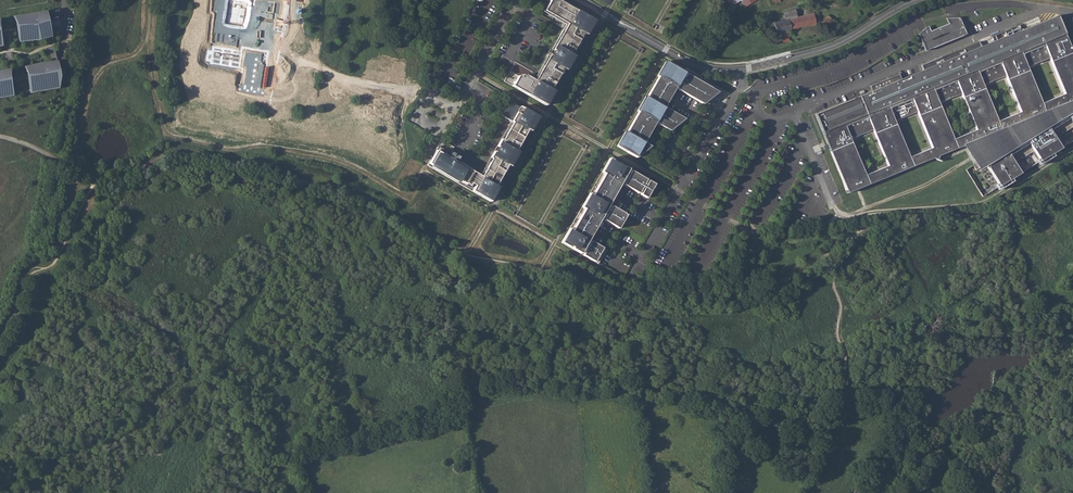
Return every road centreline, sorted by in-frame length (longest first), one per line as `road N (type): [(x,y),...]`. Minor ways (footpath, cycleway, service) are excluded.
road 1 (track): [(841,217),(973,206),(1072,149)]
road 2 (residential): [(733,70),(736,93),(639,274)]
road 3 (residential): [(915,0),(843,43),(733,70)]
road 4 (residential): [(423,160),(516,0)]
road 5 (residential): [(733,70),(681,59),(578,0)]

